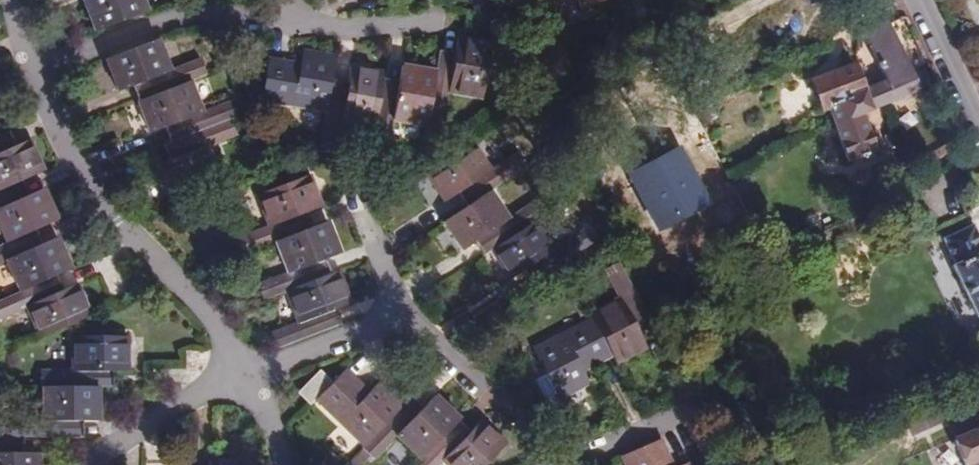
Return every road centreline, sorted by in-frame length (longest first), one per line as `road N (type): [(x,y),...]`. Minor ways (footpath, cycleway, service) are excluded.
road 1 (residential): [(30,76),(74,175),(120,235),(203,315),(244,379)]
road 2 (residential): [(30,76),(167,18),(281,25)]
road 3 (residential): [(244,379),(128,433),(101,464)]
road 4 (residential): [(244,379),(394,319)]
road 5 (residential): [(281,25),(351,32),(437,24)]
road 6 (residential): [(570,464),(709,404)]
road 7 (residential): [(923,0),(978,118)]

